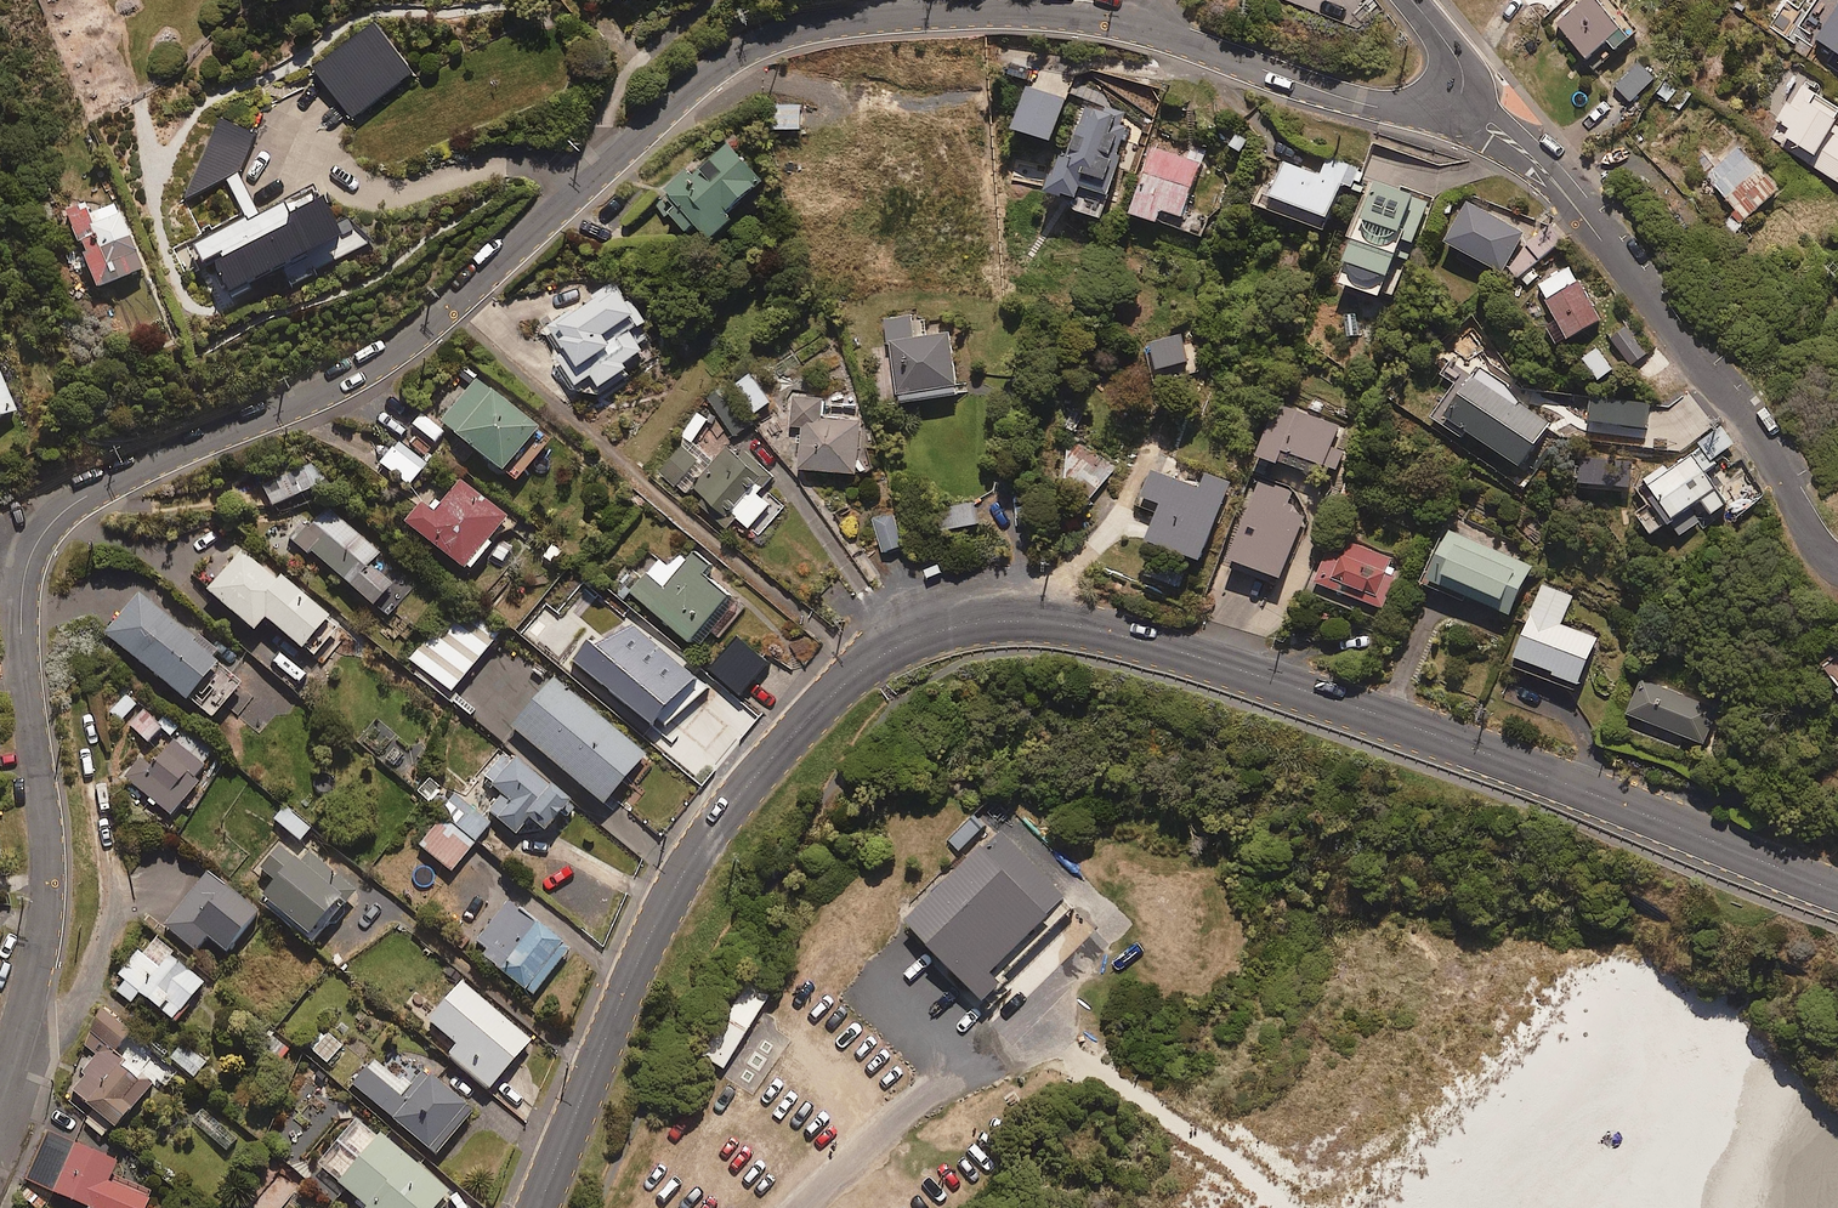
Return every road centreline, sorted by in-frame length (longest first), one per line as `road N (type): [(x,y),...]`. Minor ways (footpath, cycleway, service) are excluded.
road 1 (residential): [(0,1087),(30,1009),(48,925),(50,857),(21,646),(23,588),(36,543),(58,513),(396,354),(697,83),(759,44),(806,29),(1059,13),(1136,28),(1379,107),(1457,103)]
road 2 (secondary): [(1837,892),(1375,713),(1201,658),(1053,620),(1005,614),(954,623),(901,643),(801,720),(711,827),(620,998),(539,1207)]
road 3 (tertiary): [(1837,562),(1810,534),(1744,414),(1566,195),(1457,103)]
road 4 (tertiary): [(1457,103),(1460,65),(1412,0)]

